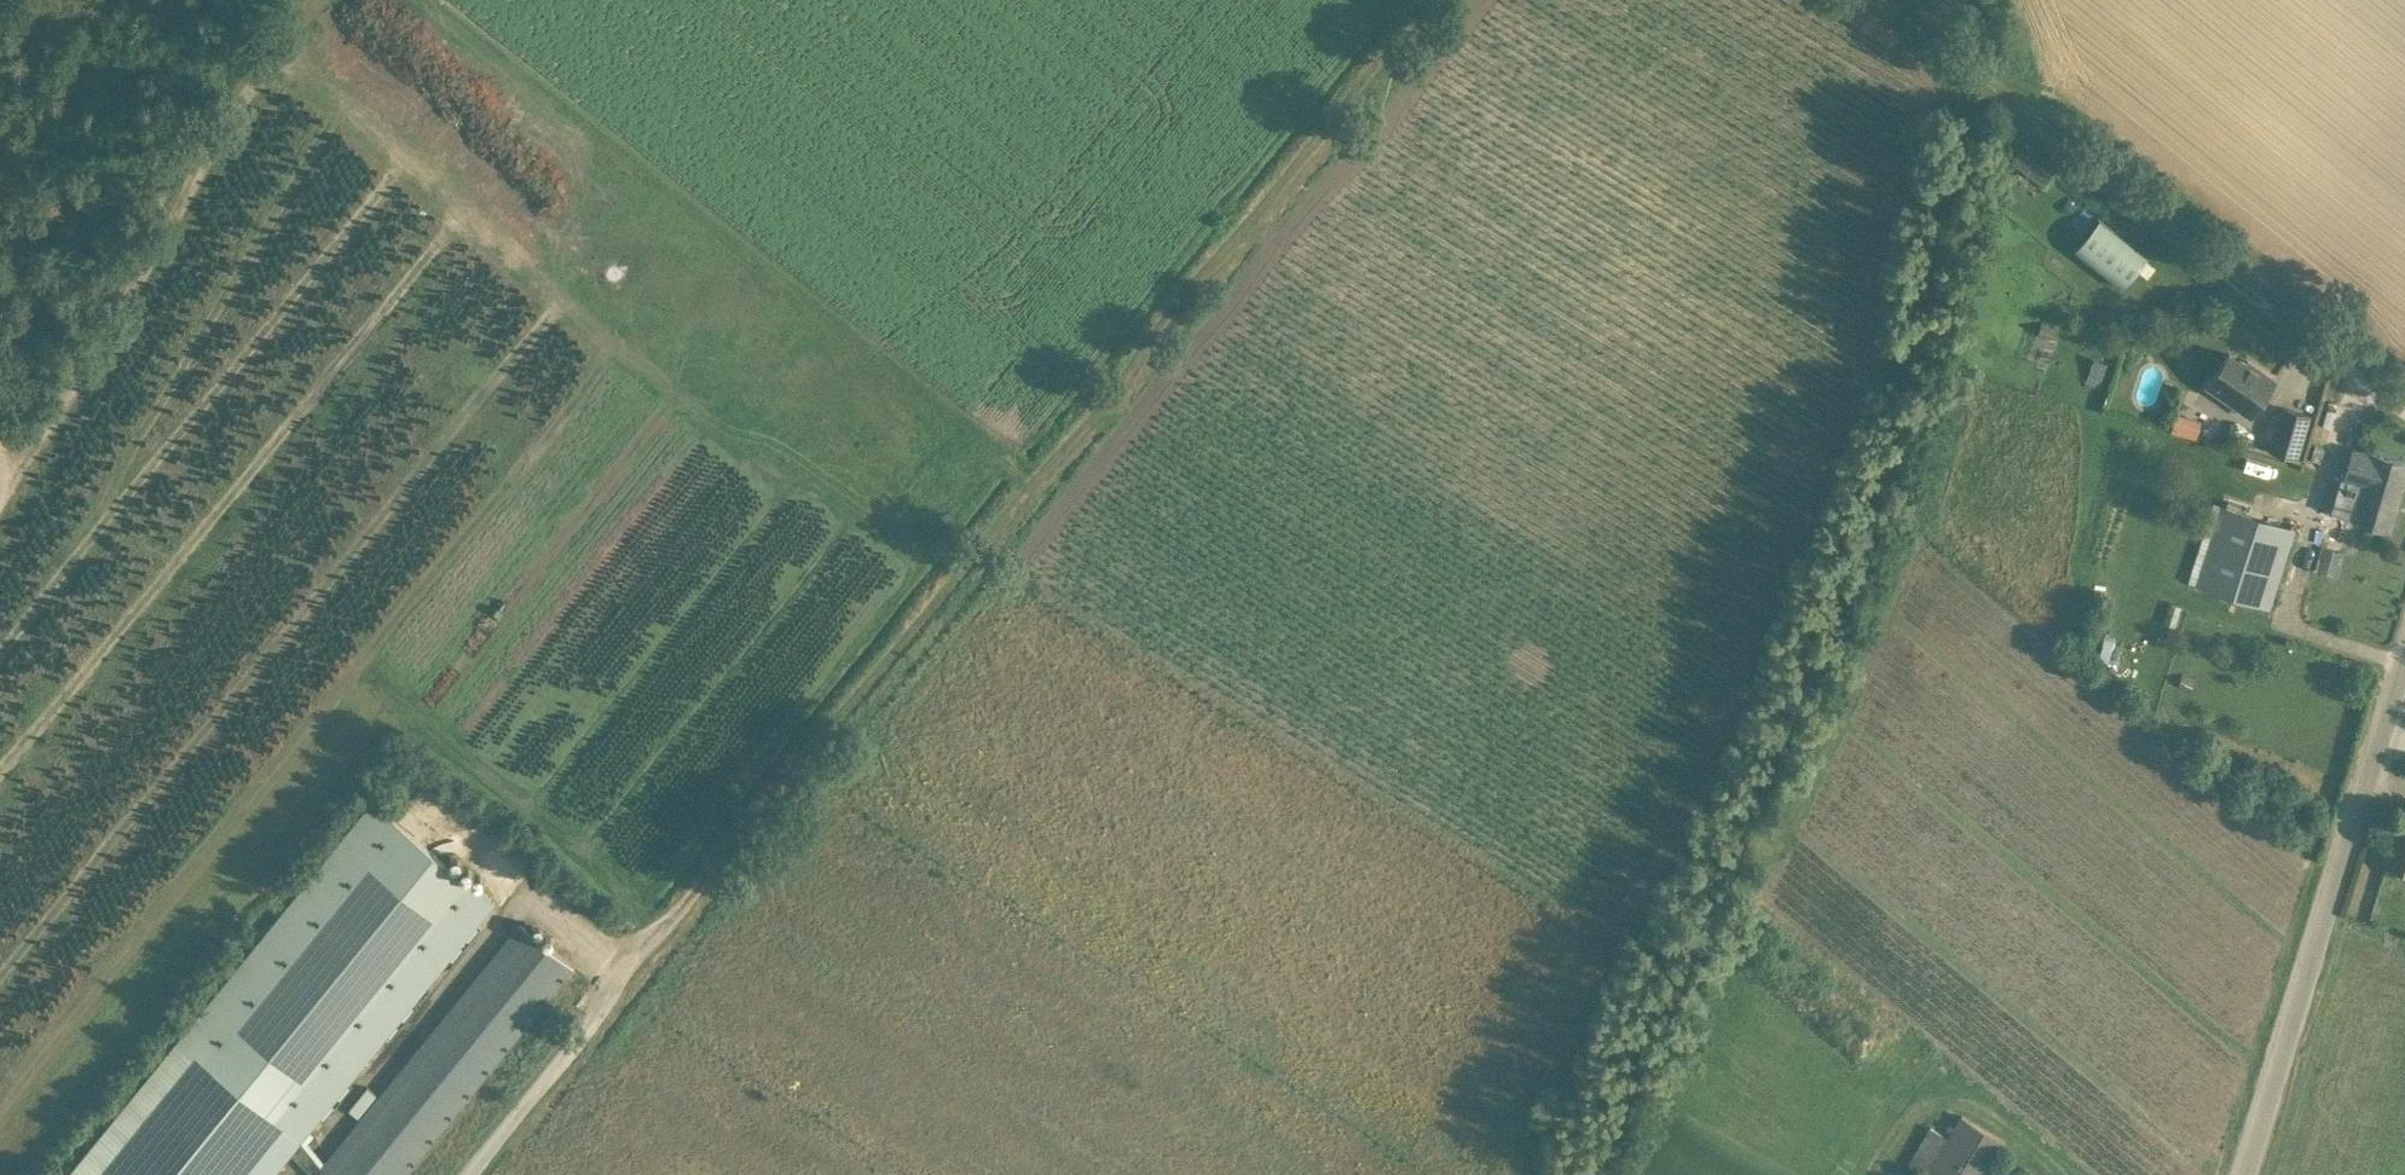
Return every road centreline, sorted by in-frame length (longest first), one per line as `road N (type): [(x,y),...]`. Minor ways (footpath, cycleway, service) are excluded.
road 1 (track): [(1430,0),(1120,391),(472,1174)]
road 2 (track): [(2404,404),(1974,58)]
road 3 (track): [(20,464),(315,0)]
road 4 (unclassified): [(2243,1174),(2404,649)]

